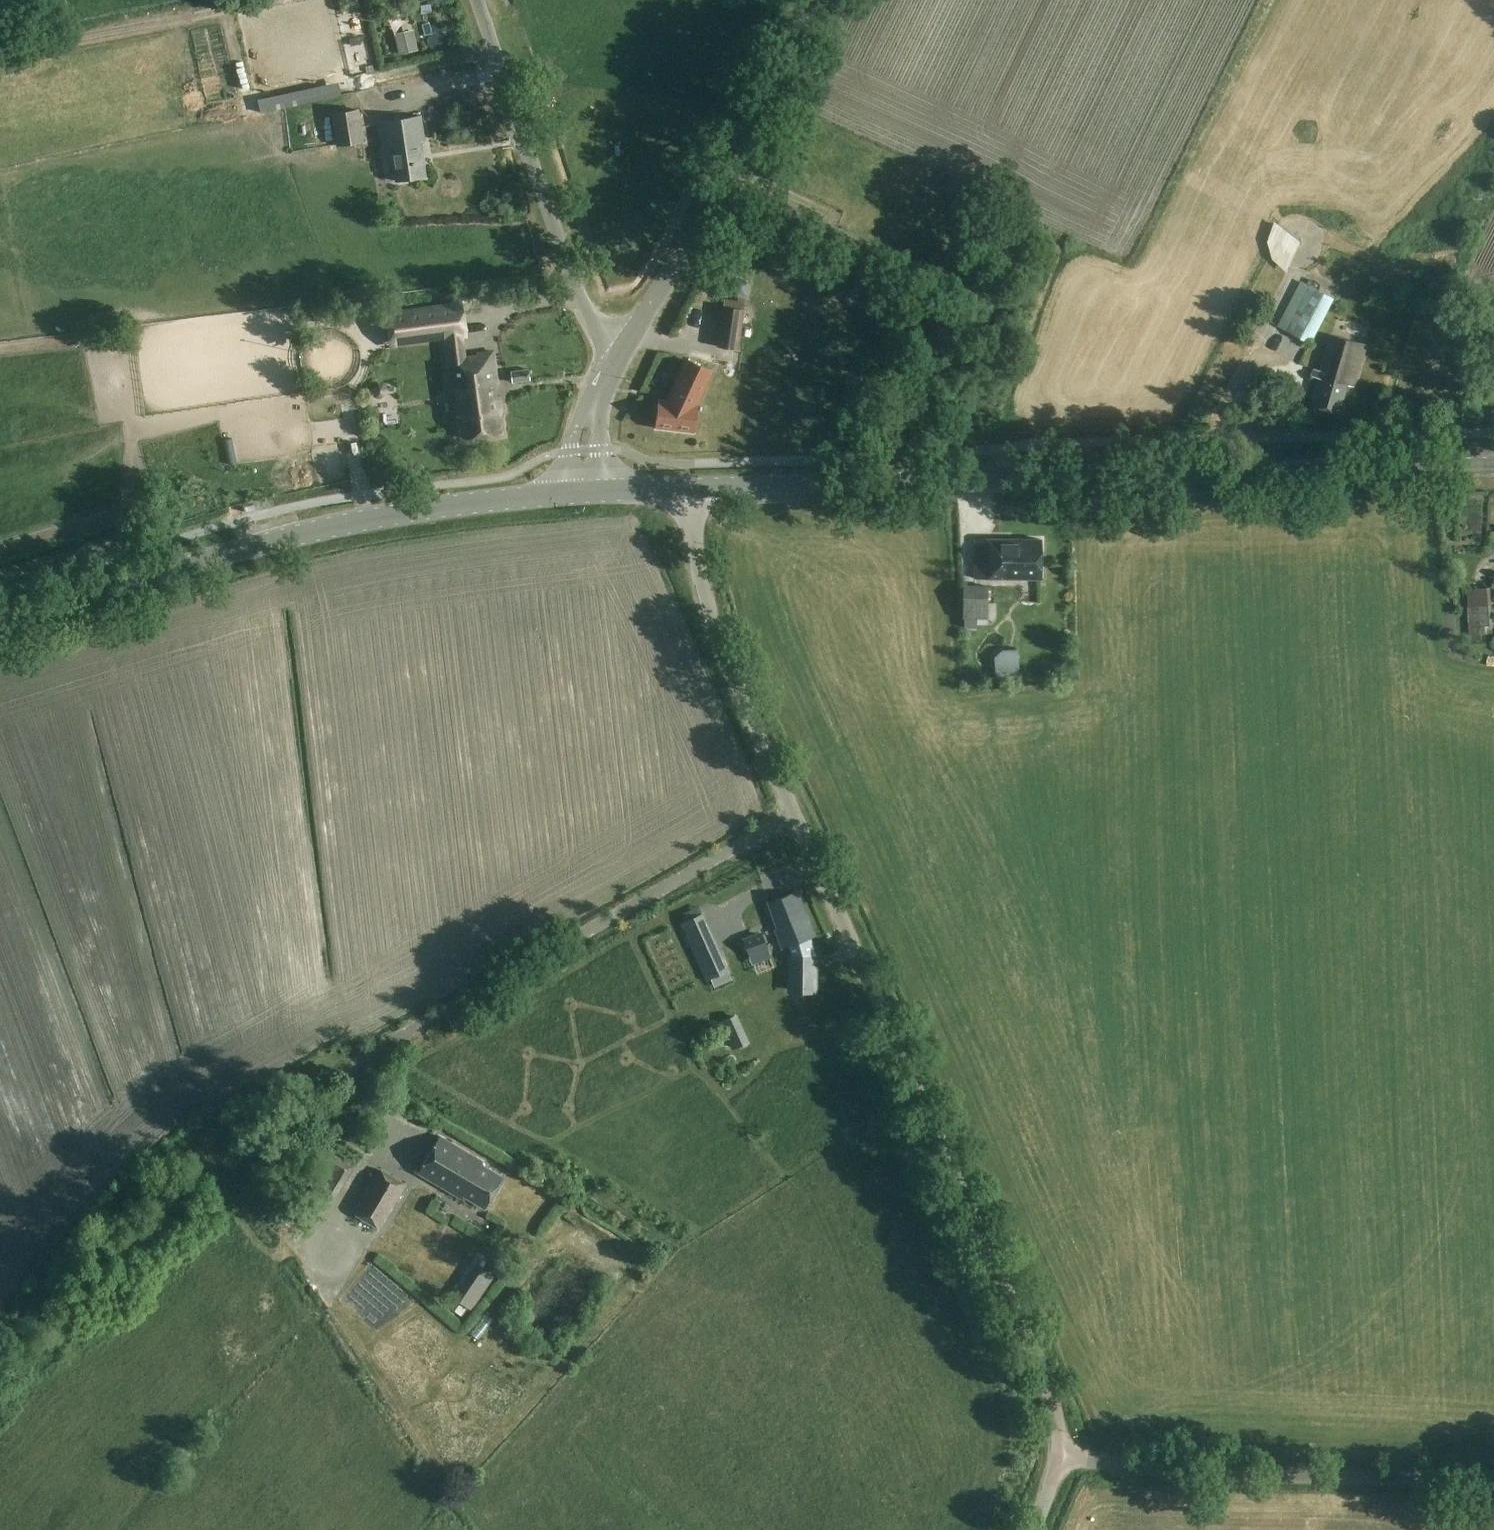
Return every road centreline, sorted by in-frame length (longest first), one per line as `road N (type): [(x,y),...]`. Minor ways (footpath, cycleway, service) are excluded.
road 1 (unclassified): [(1062,1455),(1049,1383),(1019,1310),(718,643),(692,489)]
road 2 (tertiary): [(692,489),(1493,467)]
road 3 (tertiary): [(0,621),(263,545),(376,521),(585,495)]
road 4 (unclassified): [(1493,1481),(1320,1481),(1062,1455)]
road 5 (tertiary): [(619,355),(691,235),(810,0)]
road 6 (unclassified): [(619,355),(577,288),(479,0)]
road 7 (tertiary): [(585,495),(589,418),(619,355)]

